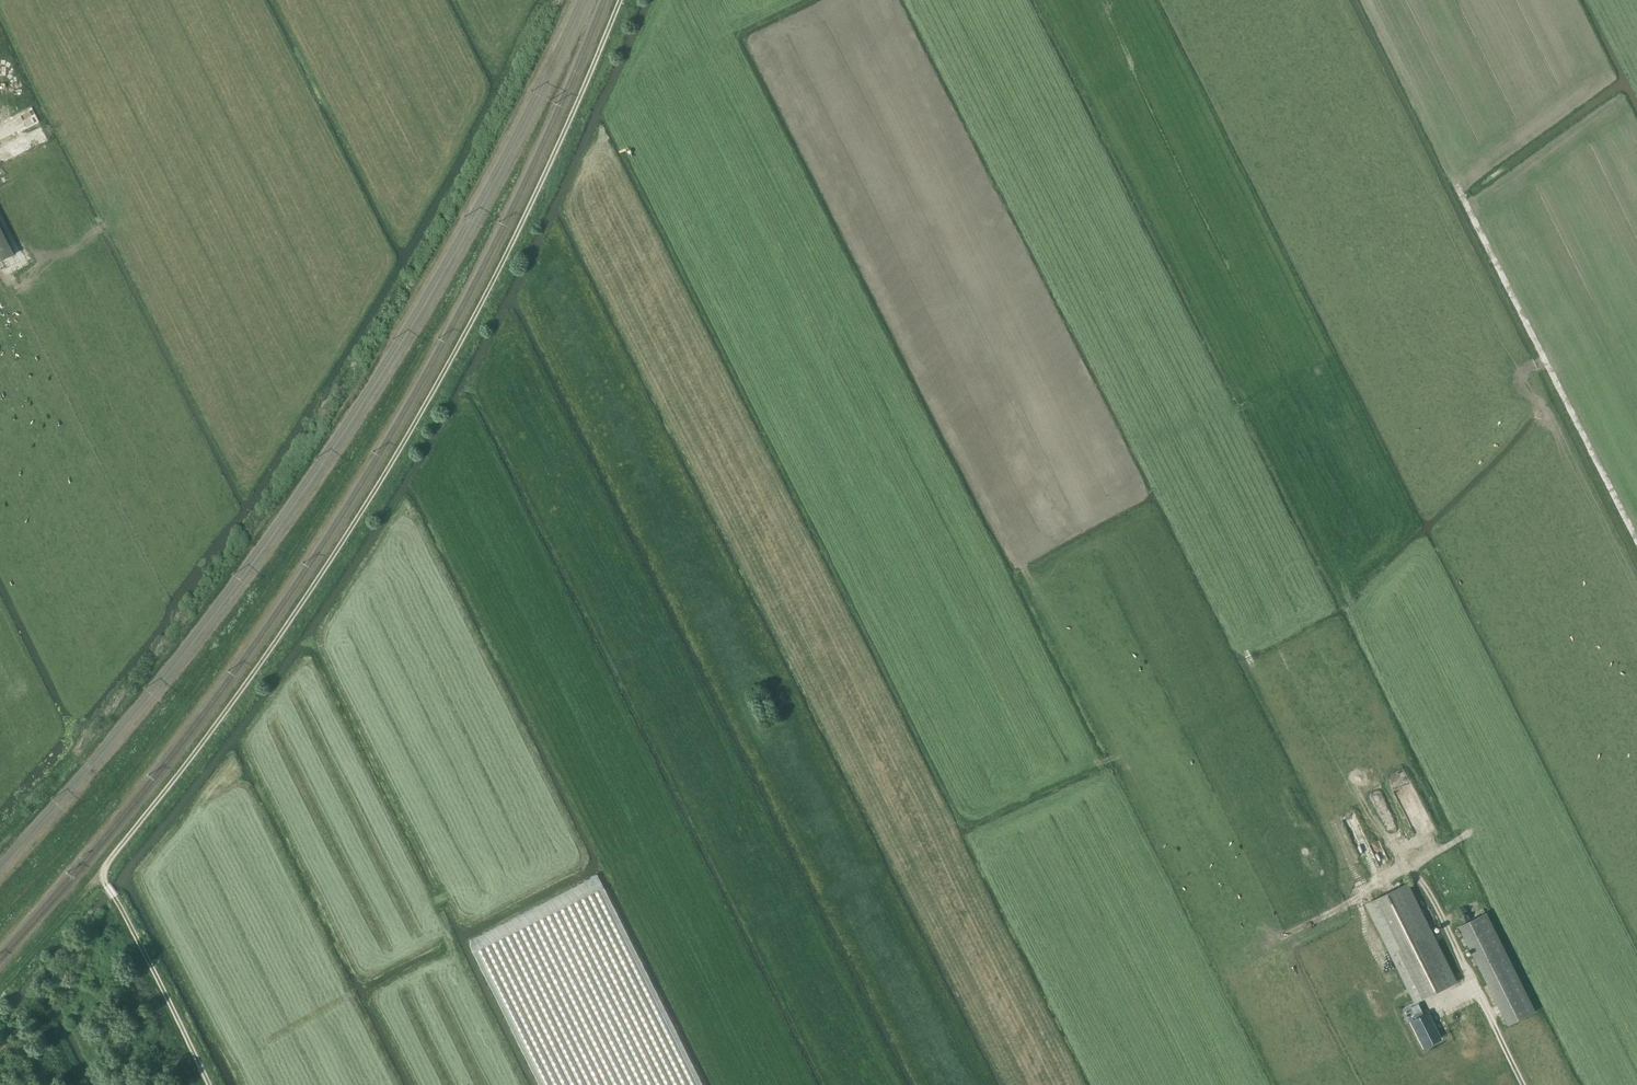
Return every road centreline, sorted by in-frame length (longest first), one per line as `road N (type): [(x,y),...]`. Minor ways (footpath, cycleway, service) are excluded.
road 1 (track): [(209,1084),(103,873),(271,646),(417,417),(535,197),(618,0)]
road 2 (track): [(1636,539),(1457,187)]

